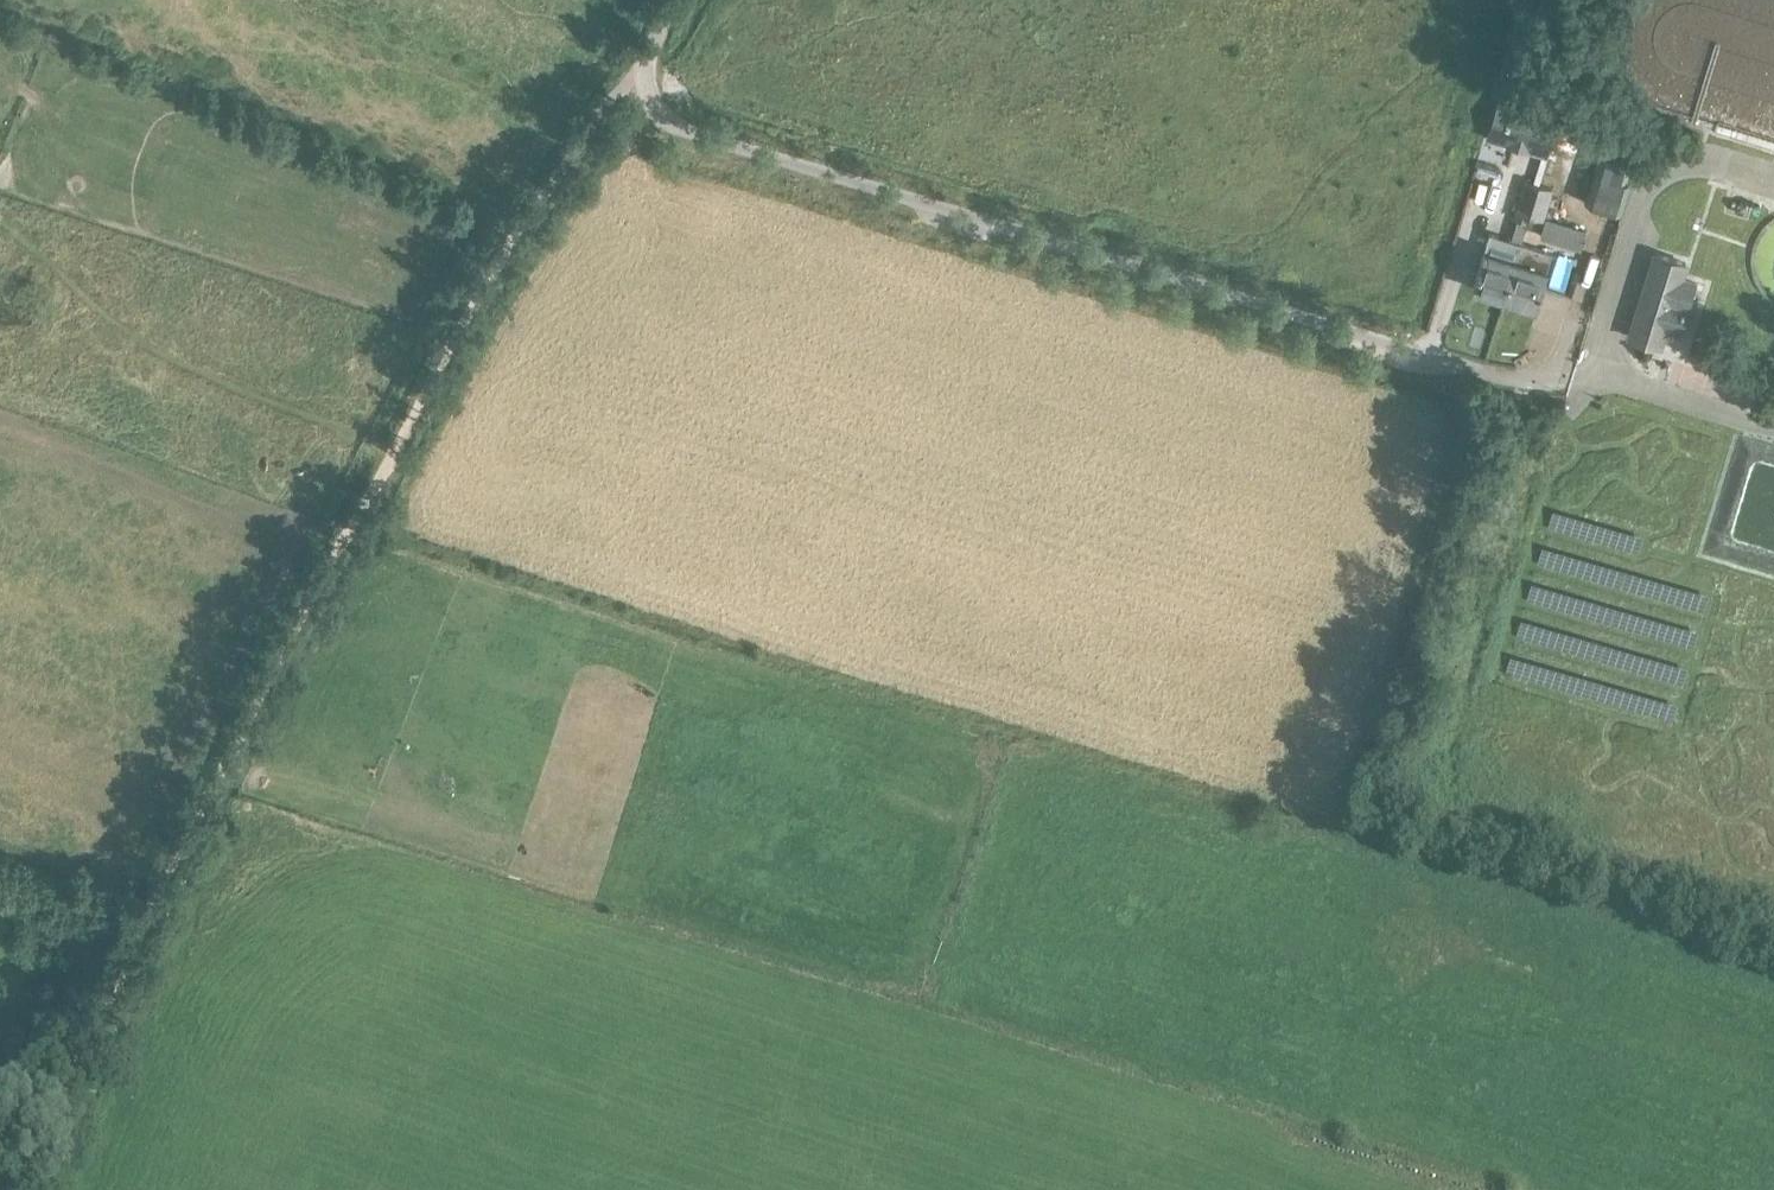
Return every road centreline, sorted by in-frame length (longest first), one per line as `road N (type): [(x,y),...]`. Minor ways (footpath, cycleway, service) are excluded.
road 1 (track): [(649,73),(625,84),(508,259),(397,450),(14,1189)]

